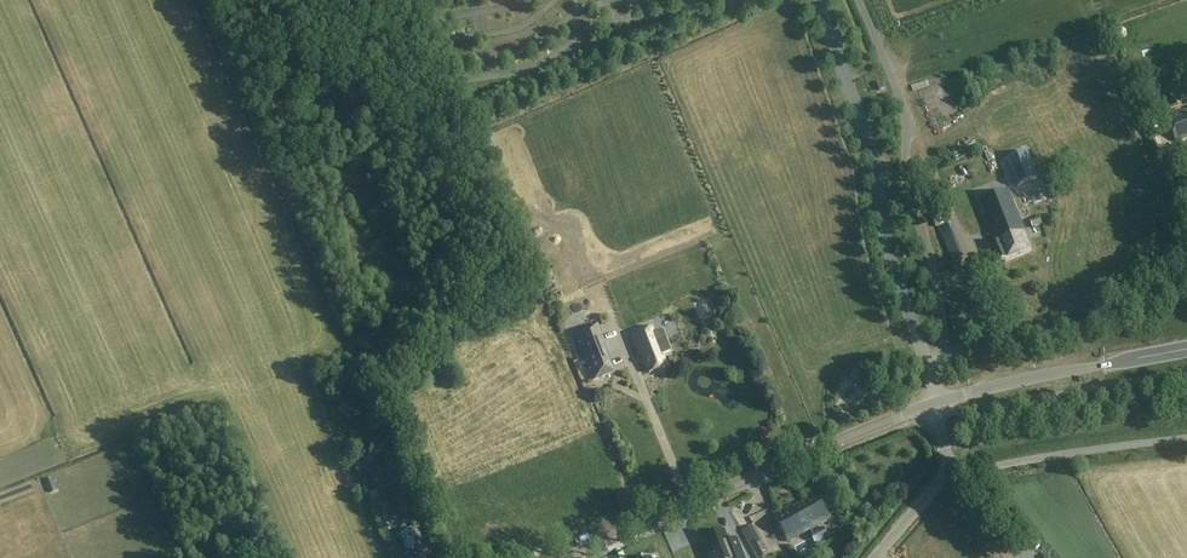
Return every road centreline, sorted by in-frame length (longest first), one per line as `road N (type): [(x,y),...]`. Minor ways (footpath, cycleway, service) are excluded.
road 1 (tertiary): [(568,557),(935,403)]
road 2 (unclassified): [(947,354),(933,272),(906,185),(910,125),(859,0)]
road 3 (tertiary): [(935,403),(1186,349)]
road 4 (residential): [(1186,438),(947,470)]
road 5 (residential): [(962,351),(1090,324),(1186,281)]

